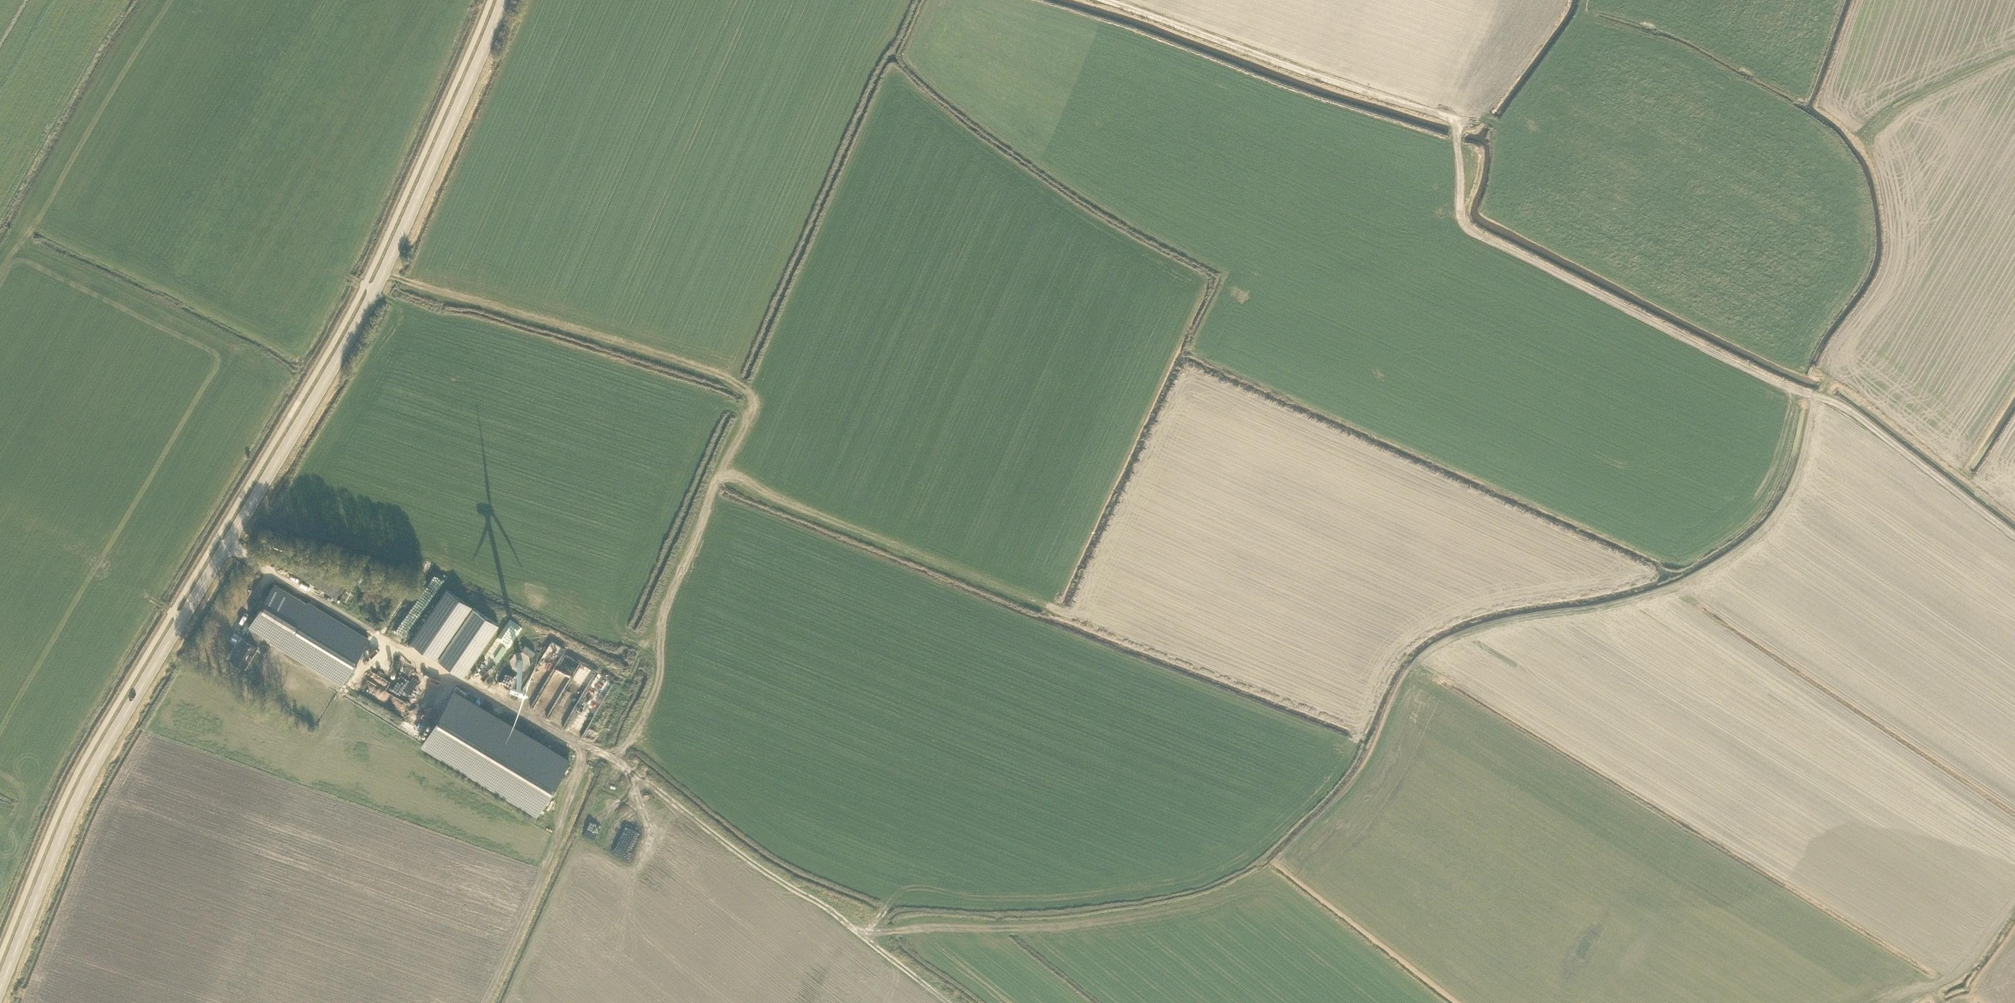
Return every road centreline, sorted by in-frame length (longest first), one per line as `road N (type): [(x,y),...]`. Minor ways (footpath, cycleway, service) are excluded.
road 1 (secondary): [(0,990),(94,767),(367,307),(503,0)]
road 2 (track): [(1823,397),(1471,229),(1460,212),(1459,120),(1106,0)]
road 3 (track): [(1823,397),(1829,350),(1886,258),(1884,199),(1867,138),(1907,104),(2014,53)]
road 4 (track): [(596,753),(828,908),(947,1002)]
road 5 (track): [(719,479),(596,753)]
road 6 (track): [(596,753),(570,794),(484,1002)]
road 7 (track): [(863,937),(1122,919)]

